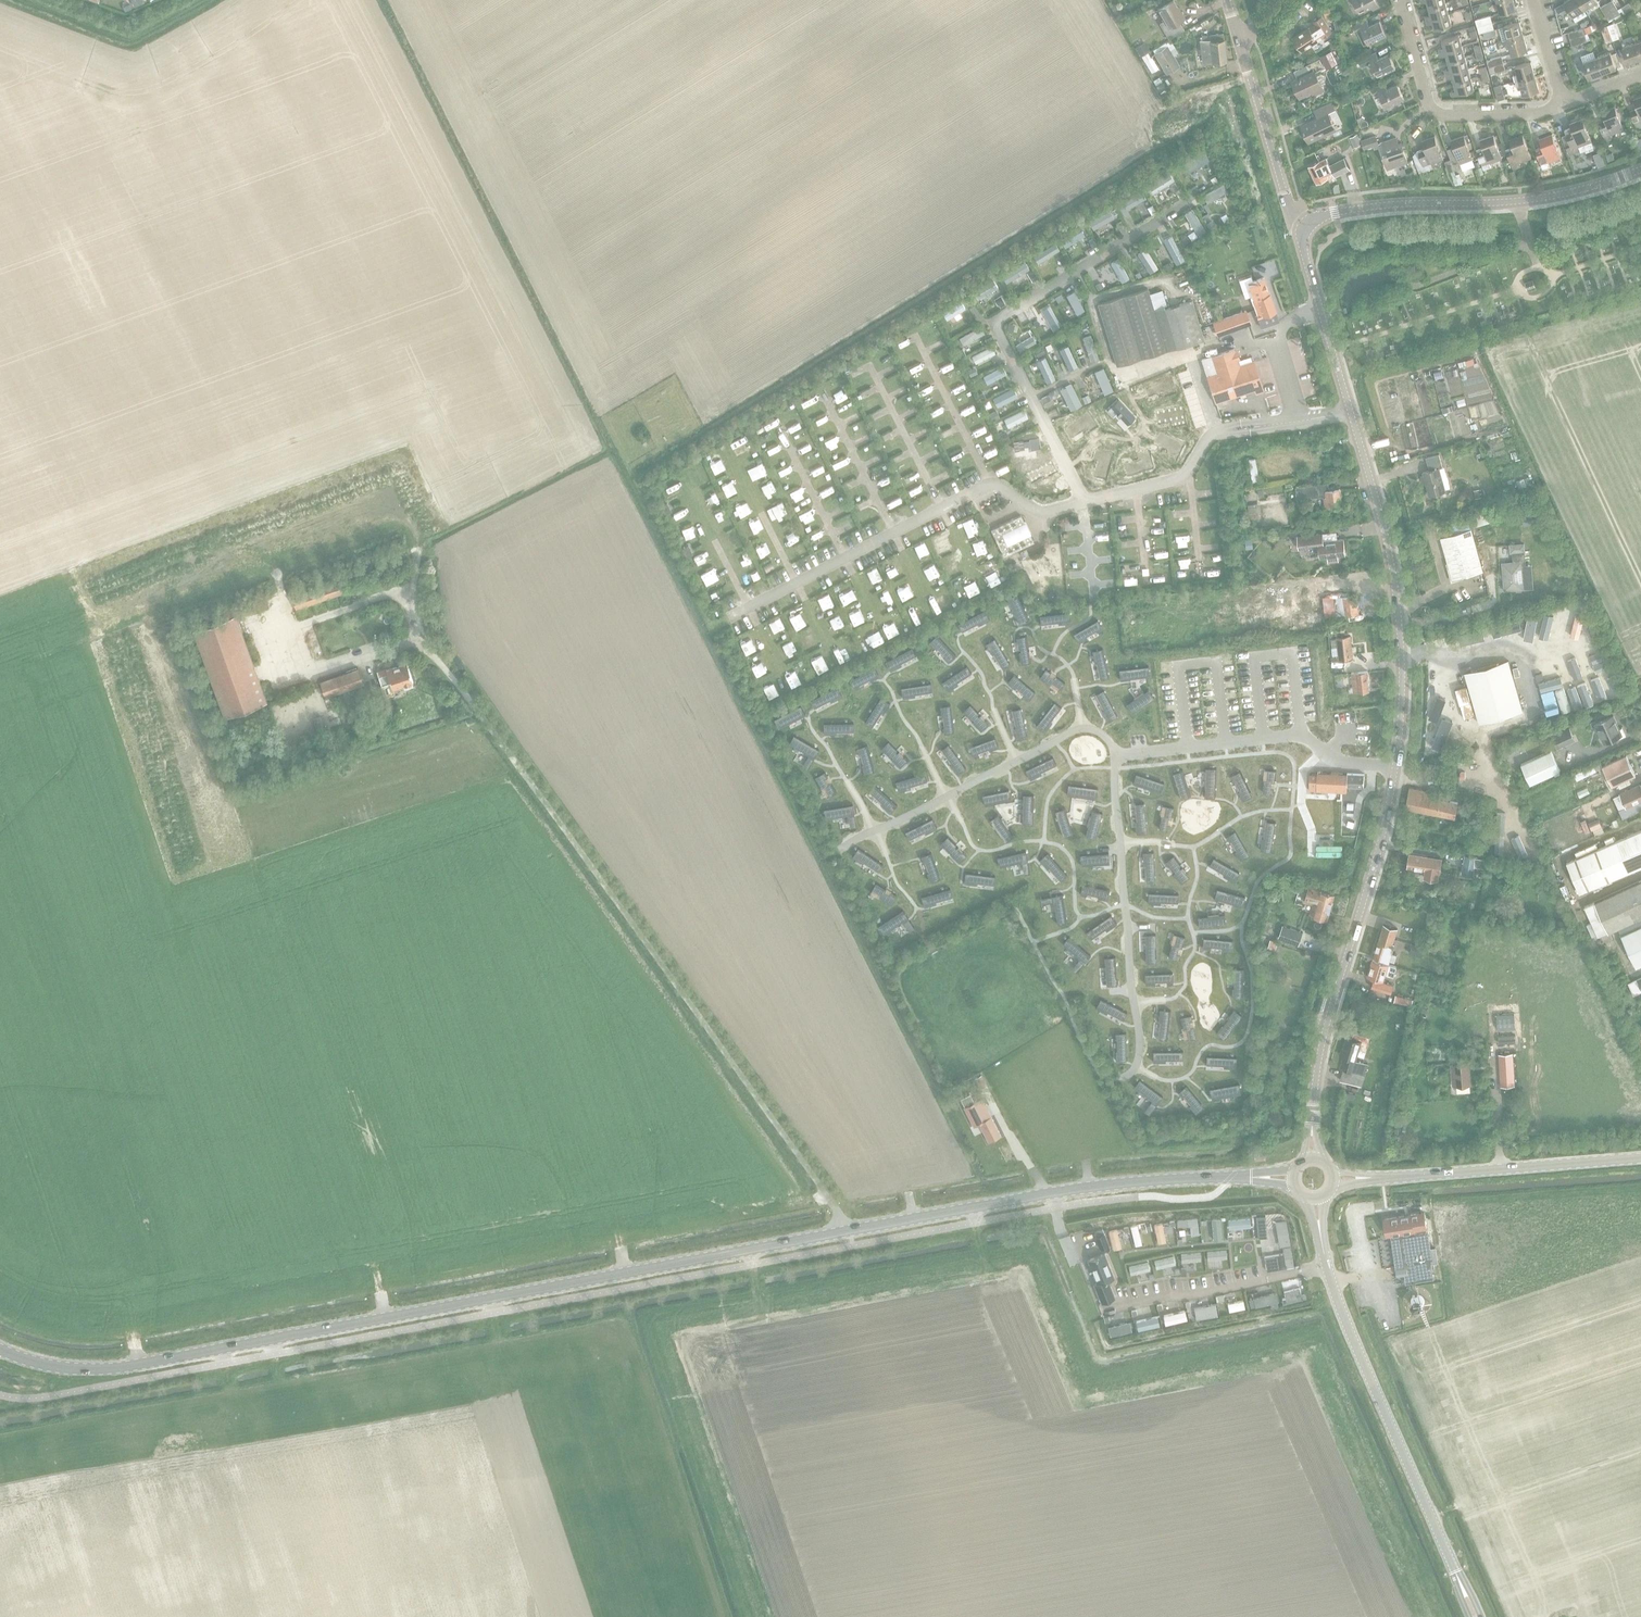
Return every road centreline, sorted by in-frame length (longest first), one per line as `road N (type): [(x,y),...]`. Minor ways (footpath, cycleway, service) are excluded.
road 1 (secondary): [(0,1349),(48,1364),(118,1367),(1044,1194),(1251,1177)]
road 2 (tertiary): [(1312,1123),(1325,1029),(1389,813),(1402,688),(1383,526),(1303,249),(1305,224)]
road 3 (track): [(752,1265),(758,1296),(648,1316),(746,1616)]
road 4 (secondary): [(1460,1585),(1347,1330),(1321,1234)]
road 5 (tertiary): [(1305,224),(1375,206),(1537,199),(1640,170)]
road 6 (tertiary): [(1369,1177),(1640,1156)]
road 7 (residential): [(1562,104),(1529,113),(1431,109),(1403,0)]
road 8 (tertiary): [(1305,224),(1289,207),(1241,44)]

